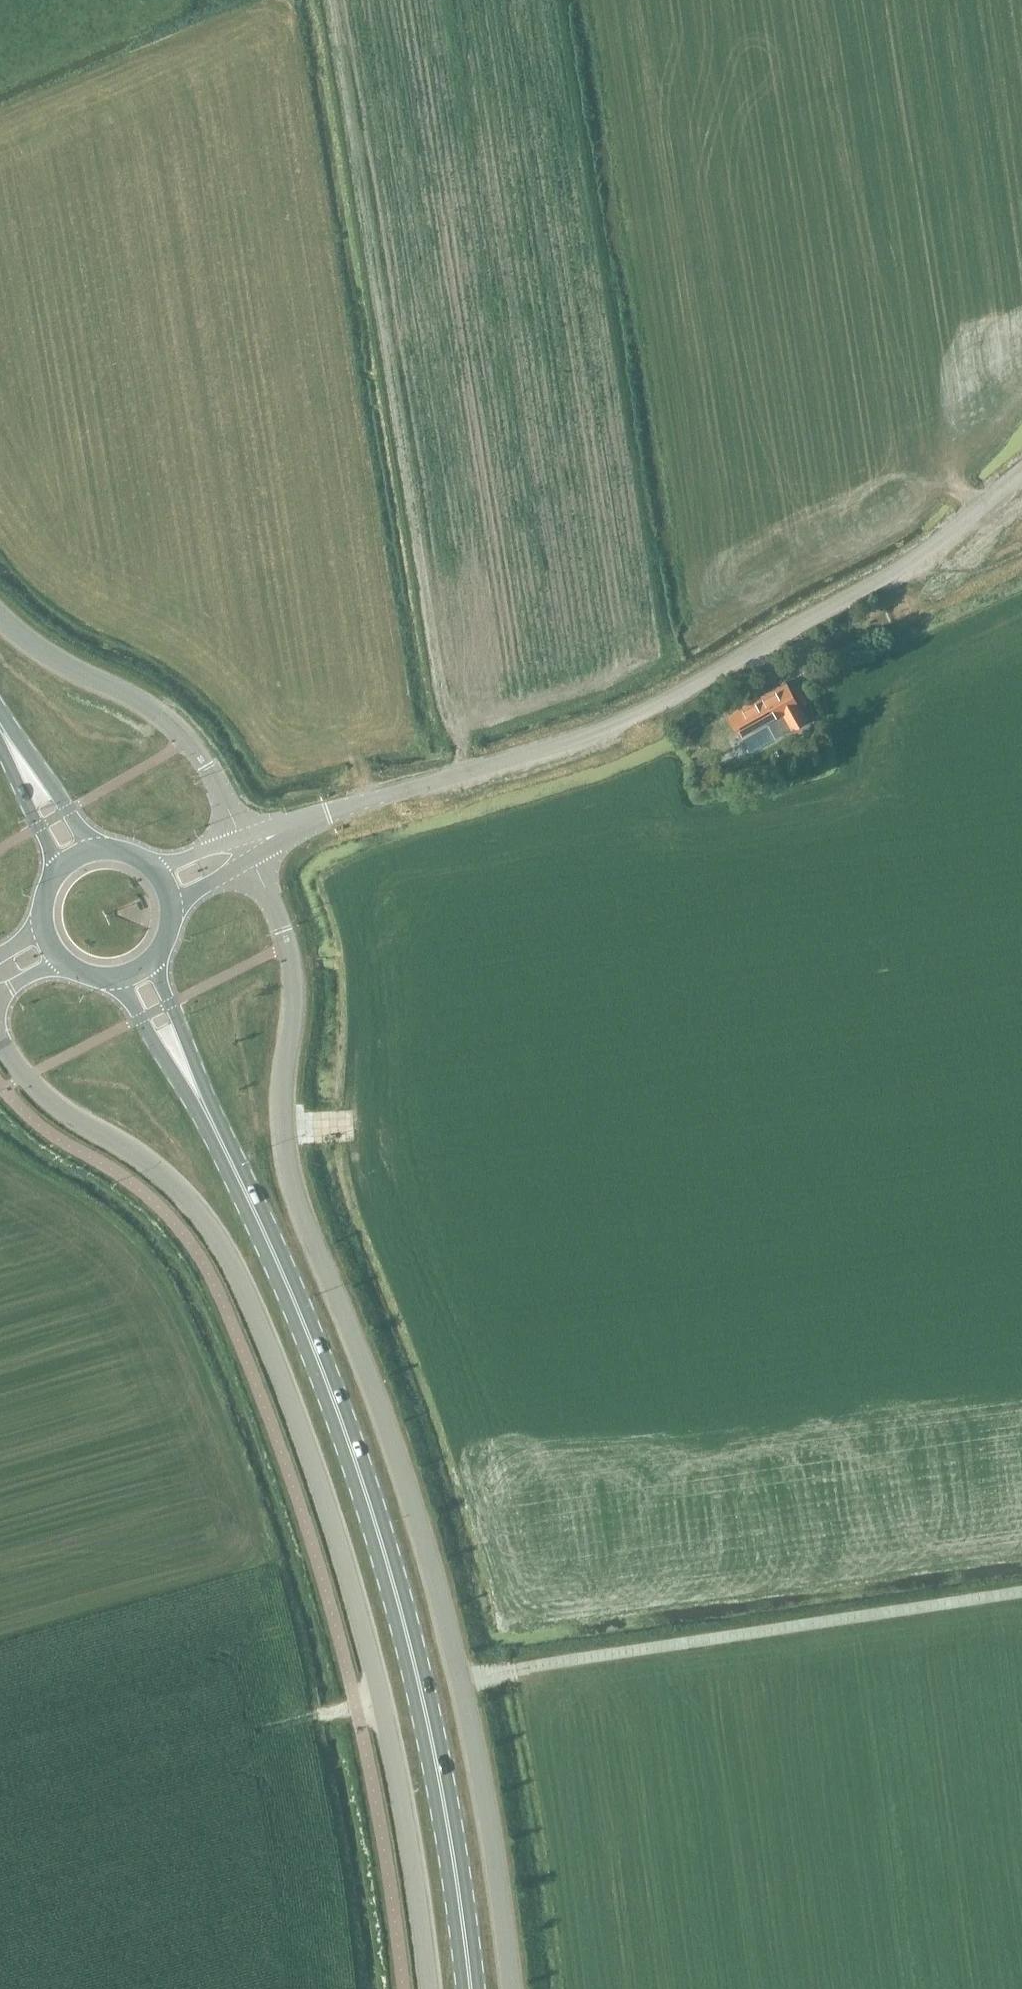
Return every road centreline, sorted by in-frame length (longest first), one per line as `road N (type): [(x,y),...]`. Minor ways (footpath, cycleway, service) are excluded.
road 1 (unclassified): [(513,1988),(467,1708),(431,1556),(289,1175),(283,1094),(294,1001),(290,946),(246,848)]
road 2 (tertiary): [(0,1041),(59,1108),(153,1166),(230,1258),(292,1407),(370,1656),(406,1821),(428,1988)]
road 3 (primary): [(471,1988),(429,1721),(380,1533),(289,1287),(216,1129)]
road 4 (unclassified): [(246,848),(328,813),(666,703),(889,580),(1021,476)]
road 5 (unclassified): [(0,620),(33,648),(166,721),(207,767),(246,848)]
road 6 (primary): [(216,1129),(152,961)]
road 7 (primary): [(117,979),(216,1129)]
road 8 (primary): [(97,850),(0,713)]
road 9 (primary): [(0,743),(60,869)]

